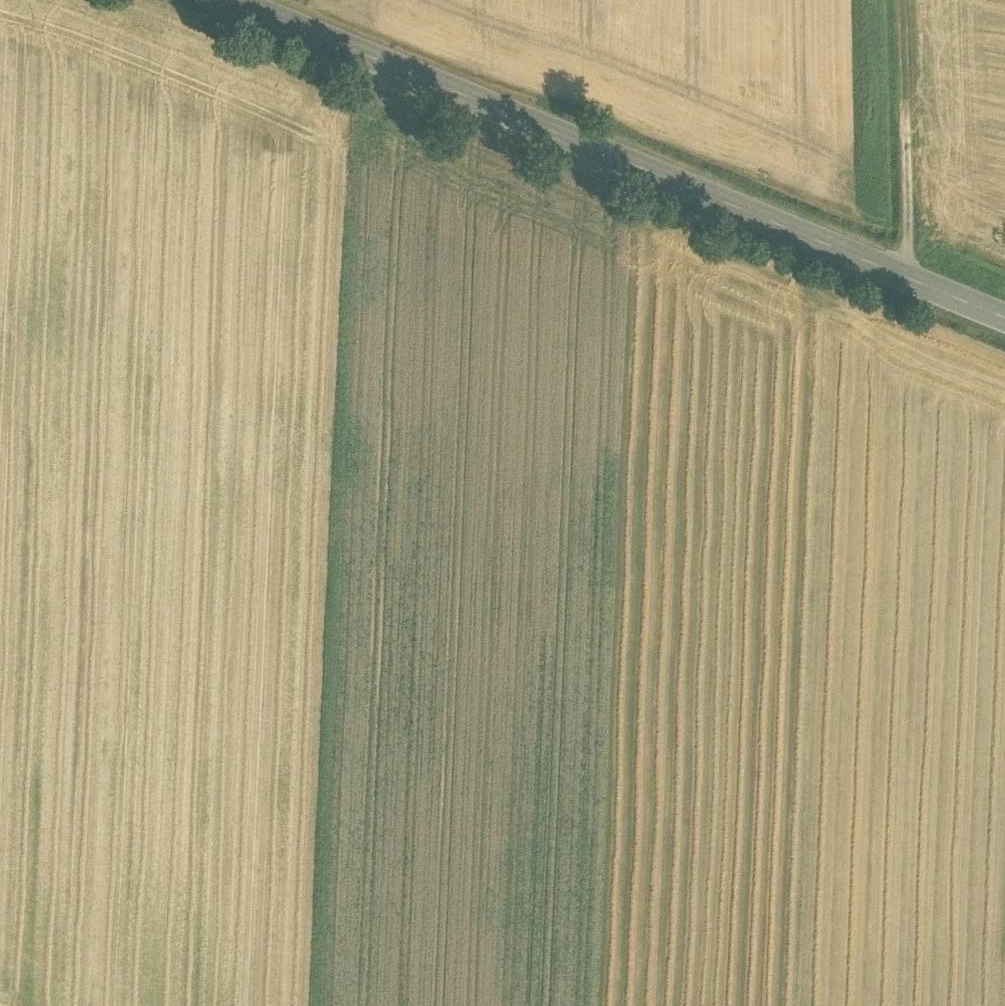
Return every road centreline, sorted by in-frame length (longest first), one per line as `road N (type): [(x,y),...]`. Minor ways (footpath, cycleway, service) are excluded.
road 1 (tertiary): [(213,0),(1004,324)]
road 2 (track): [(913,286),(923,253),(913,0)]

